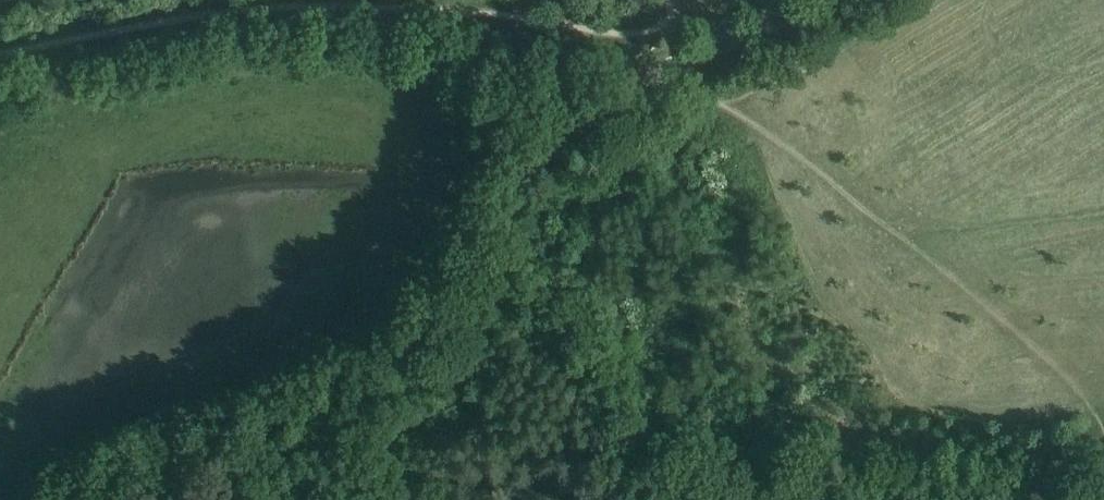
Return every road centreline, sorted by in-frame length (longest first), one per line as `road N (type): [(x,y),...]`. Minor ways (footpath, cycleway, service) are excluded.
road 1 (tertiary): [(317,499),(545,156),(643,81),(818,0)]

